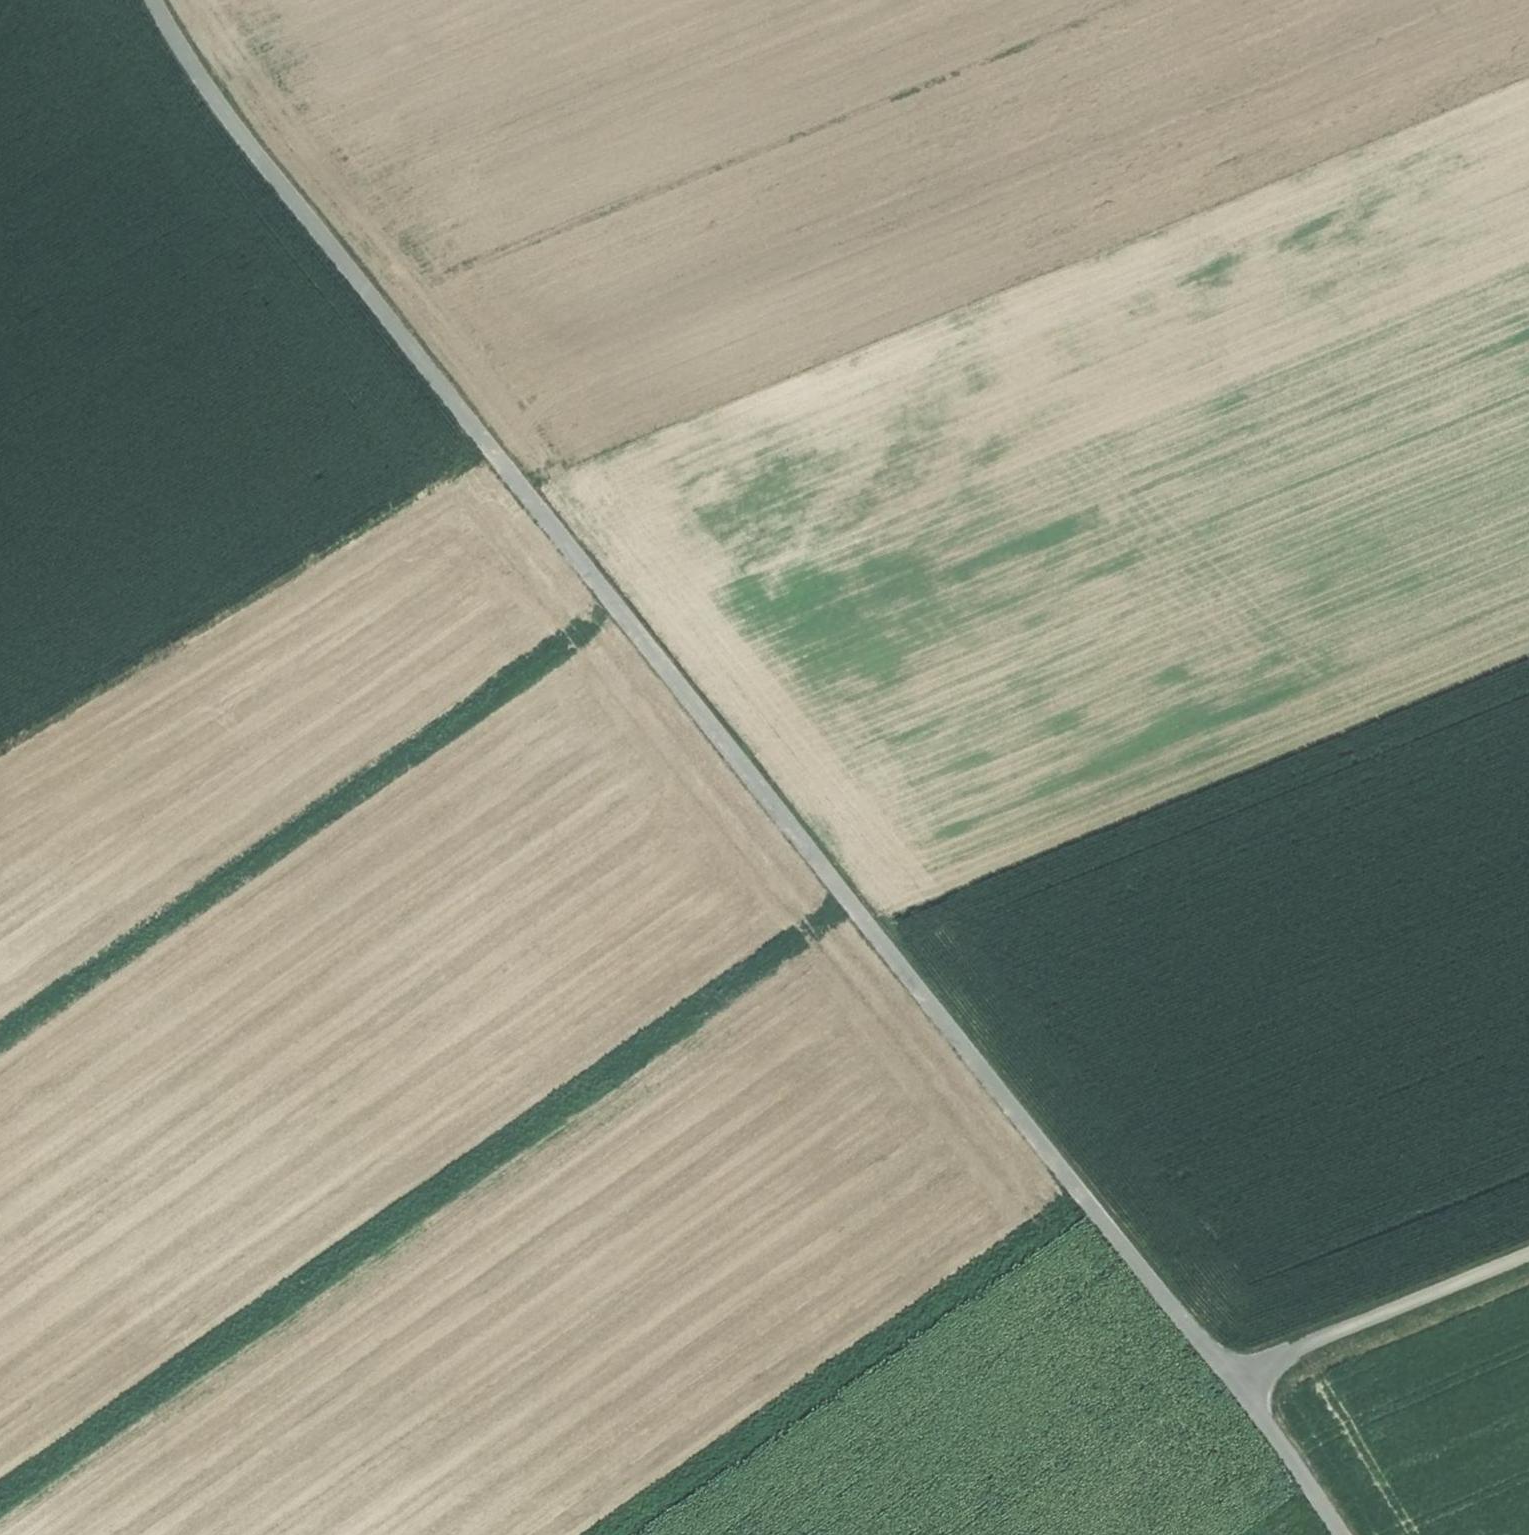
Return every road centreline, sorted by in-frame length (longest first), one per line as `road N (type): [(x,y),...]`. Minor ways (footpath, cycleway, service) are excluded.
road 1 (track): [(154,0),(206,90),(1233,1378)]
road 2 (track): [(1528,1254),(1233,1378)]
road 3 (track): [(1233,1378),(1341,1534)]

